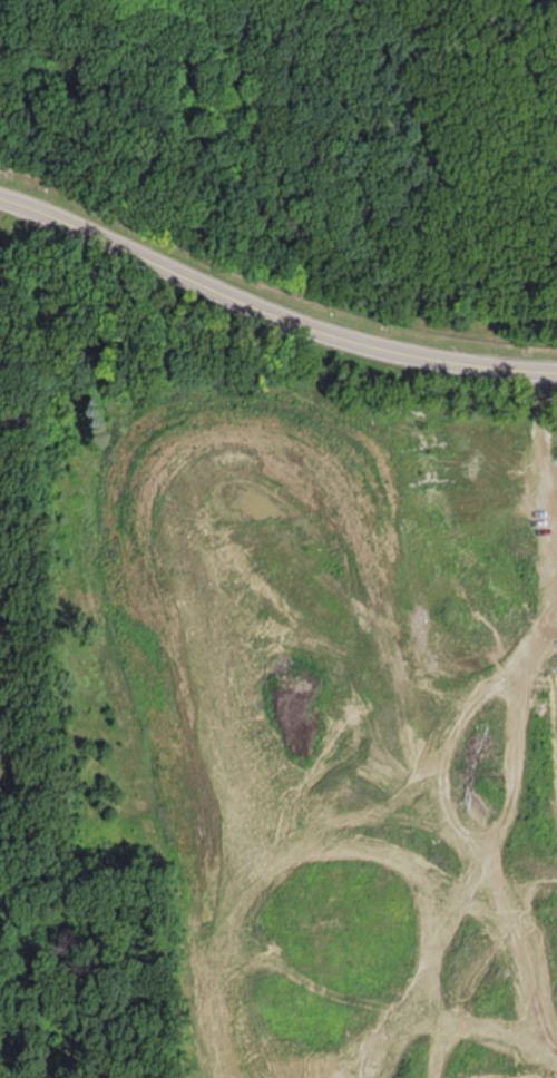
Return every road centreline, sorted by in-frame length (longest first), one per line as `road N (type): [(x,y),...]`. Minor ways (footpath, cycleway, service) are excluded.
road 1 (tertiary): [(0,195),(301,323),(398,350),(556,369)]

